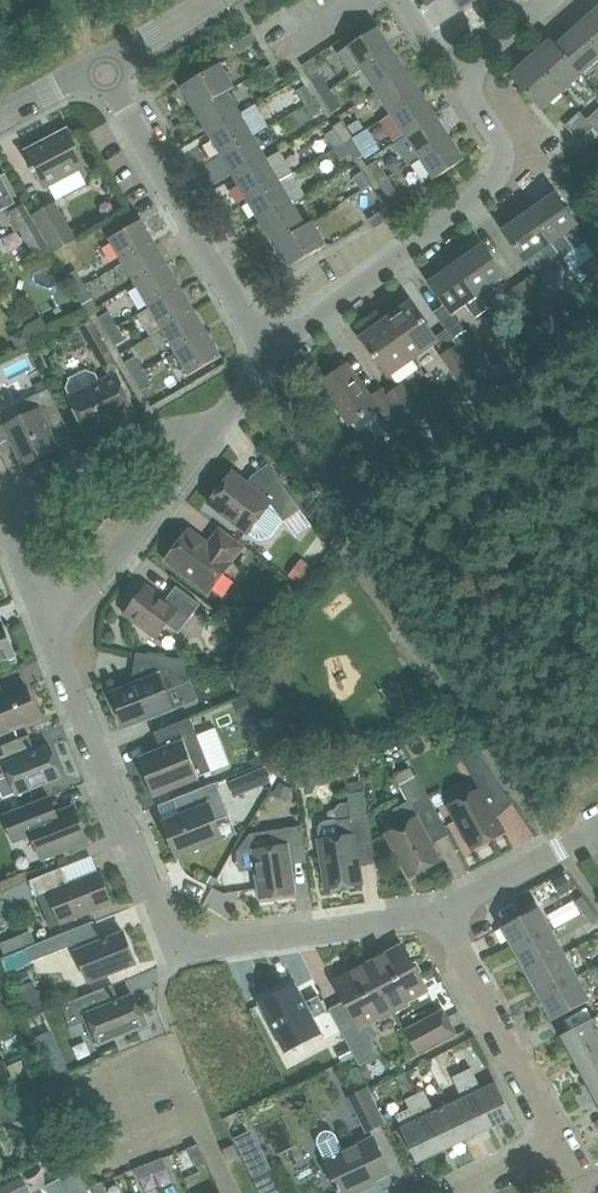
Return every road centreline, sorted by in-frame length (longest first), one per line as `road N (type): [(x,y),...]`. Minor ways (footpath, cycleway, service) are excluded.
road 1 (residential): [(440,917),(201,950),(171,938),(55,635)]
road 2 (residential): [(273,354),(494,182),(503,151),(467,77),(557,0)]
road 3 (residential): [(273,354),(106,72)]
road 4 (residential): [(562,1143),(440,917)]
road 5 (residential): [(55,635),(201,443)]
road 6 (residential): [(2,519),(150,440),(201,443)]
road 7 (residential): [(597,831),(440,917)]
road 8 (unclassified): [(106,72),(220,0)]
road 9 (residential): [(55,635),(2,519)]

